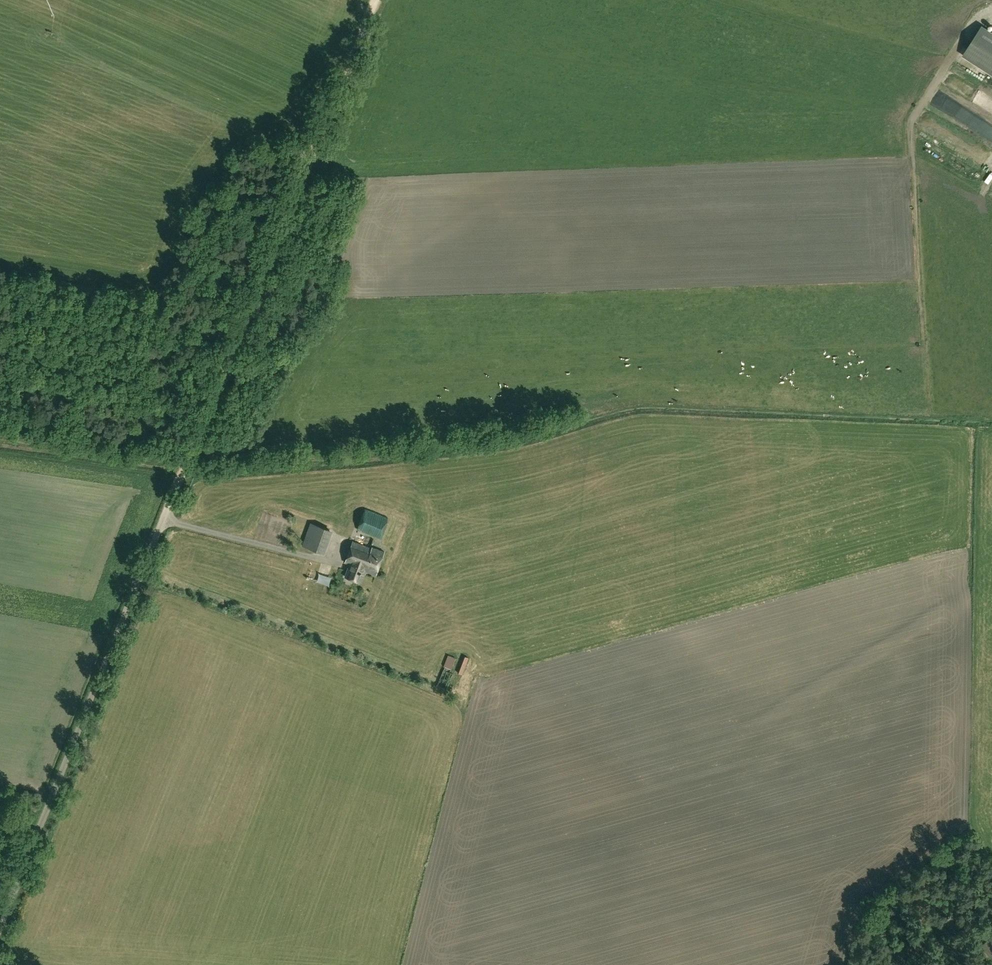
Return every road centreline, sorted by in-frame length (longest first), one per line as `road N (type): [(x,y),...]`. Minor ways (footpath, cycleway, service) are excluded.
road 1 (track): [(170,500),(376,0)]
road 2 (unclassified): [(0,937),(170,500)]

